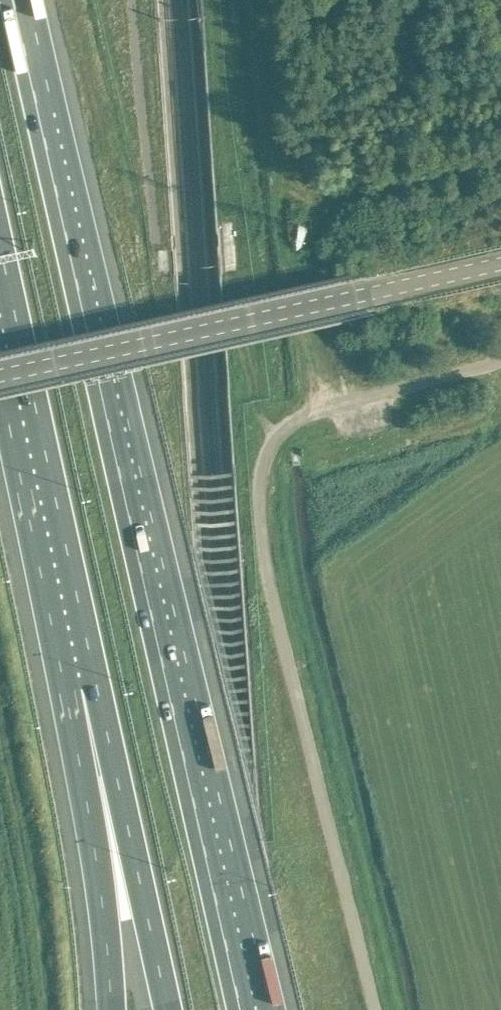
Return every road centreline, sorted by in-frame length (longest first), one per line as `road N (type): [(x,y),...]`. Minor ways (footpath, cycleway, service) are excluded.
road 1 (motorway): [(253,1009),(24,0)]
road 2 (tertiary): [(0,377),(500,266)]
road 3 (motorway): [(0,284),(88,683)]
road 4 (motorway): [(88,683),(162,1009)]
road 5 (motorway): [(88,683),(115,1009)]

